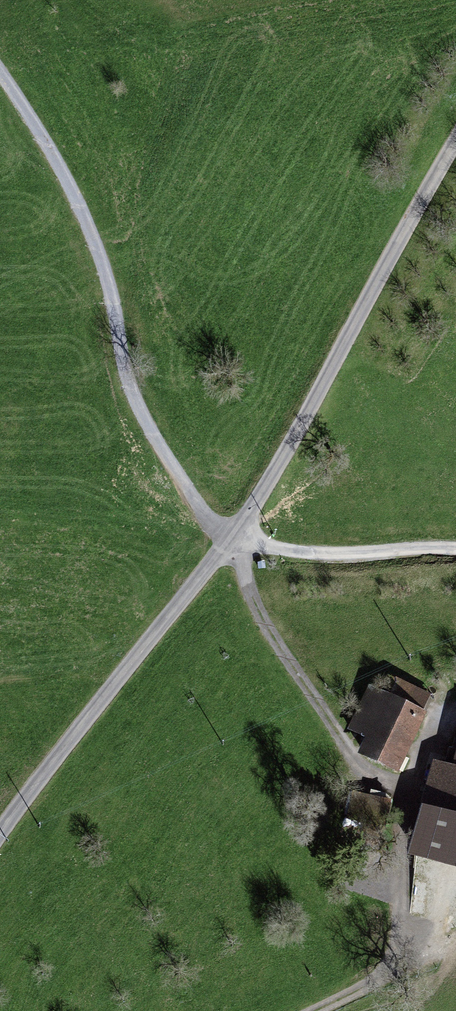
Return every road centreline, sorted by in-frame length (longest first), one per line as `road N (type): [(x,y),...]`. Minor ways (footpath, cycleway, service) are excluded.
road 1 (unclassified): [(0,834),(256,505),(455,140)]
road 2 (track): [(231,539),(245,589),(305,689),(364,766),(401,790),(406,889),(397,952),(361,997),(332,1010)]
road 3 (track): [(231,539),(180,479),(134,400),(94,237),(0,70)]
road 4 (track): [(231,539),(314,553),(455,548)]

